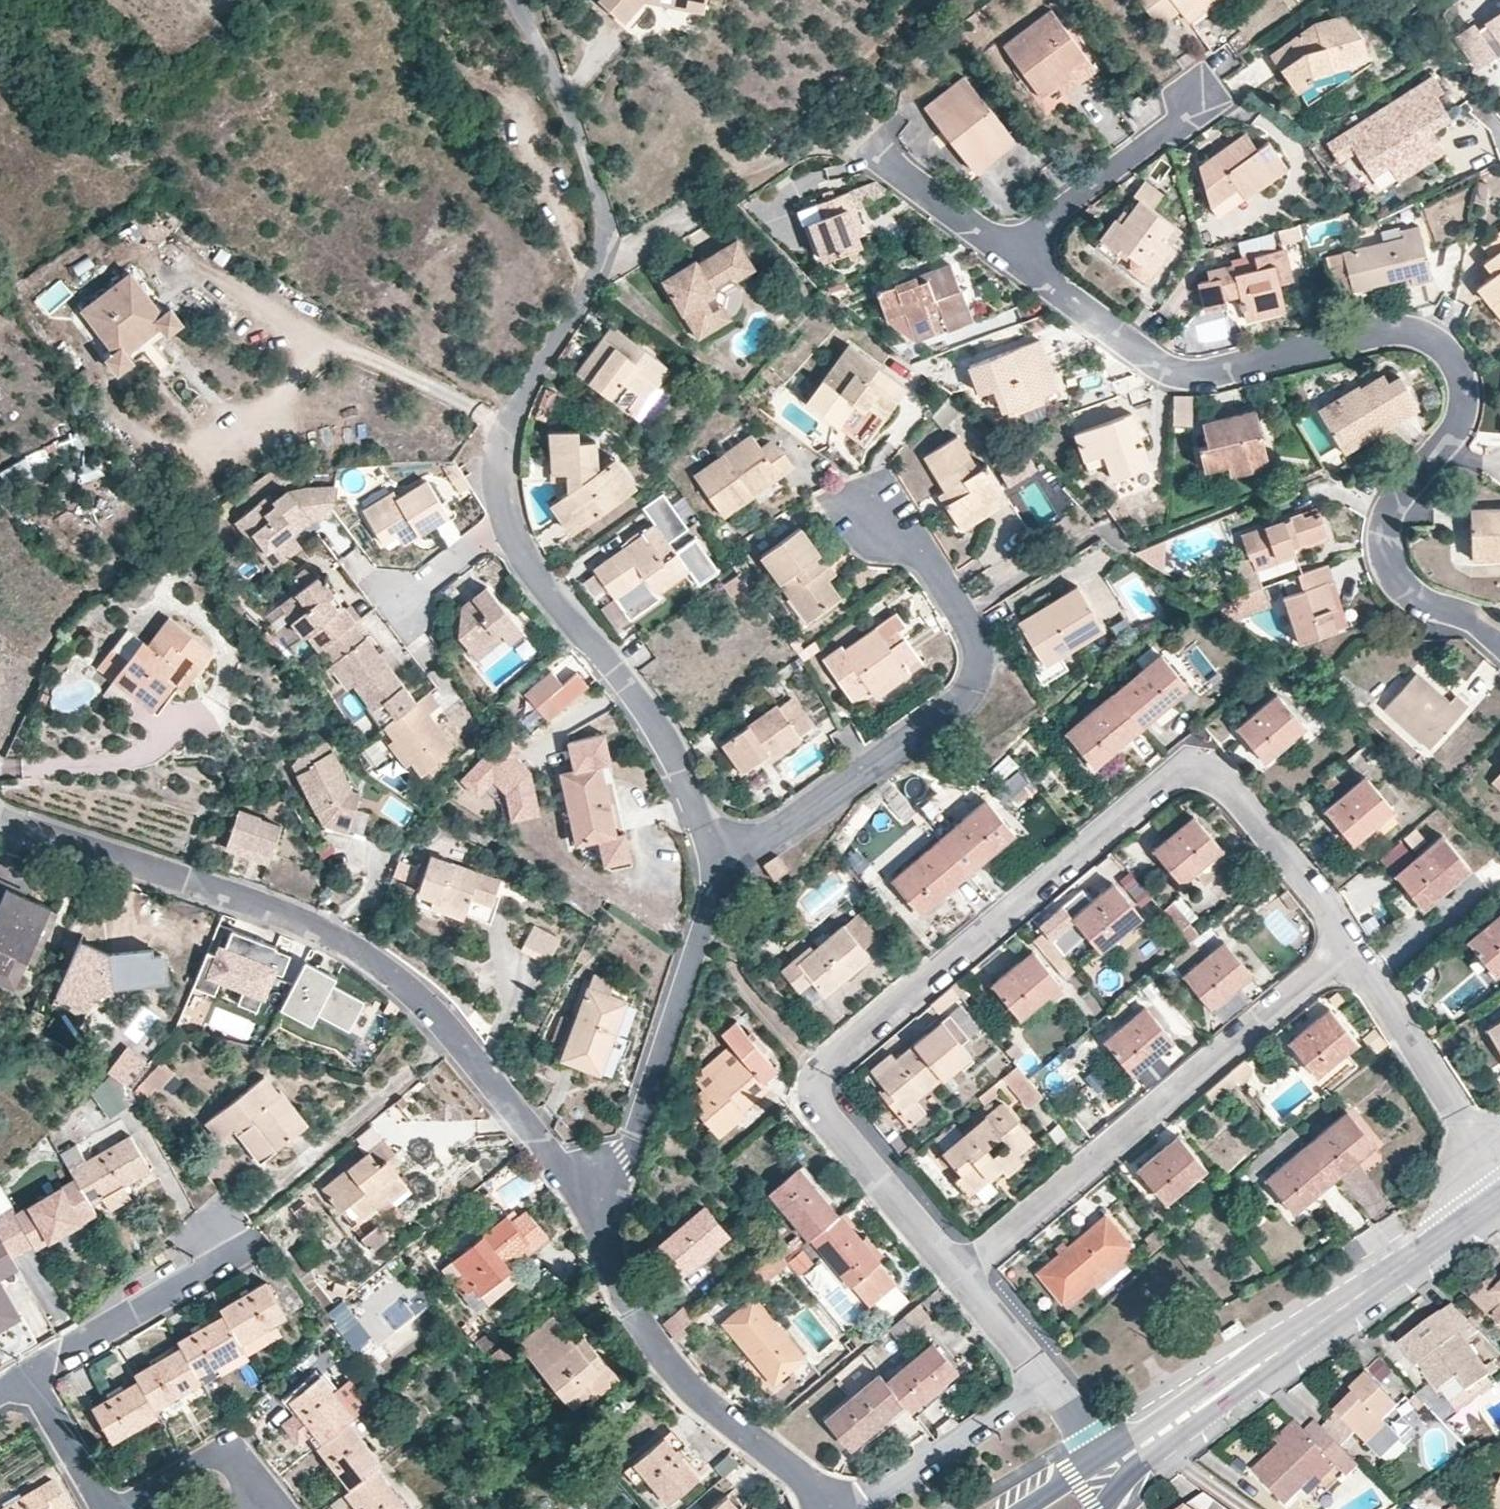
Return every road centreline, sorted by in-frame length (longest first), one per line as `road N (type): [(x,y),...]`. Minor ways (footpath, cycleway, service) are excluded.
road 1 (residential): [(956,1275),(825,1118),(816,1077),(1162,783),(1198,773),(1226,786),(1324,903),(1350,947)]
road 2 (residential): [(1499,642),(1470,616),(1405,589),(1385,547),(1389,511),(1461,419),(1462,378),(1441,345),(1384,330),(1187,375),(1161,368),(1011,256)]
road 3 (residential): [(0,822),(271,911),(358,953),(457,1040),(584,1200)]
road 4 (residential): [(506,524),(507,430),(614,241),(571,119),(515,0)]
road 5 (residential): [(1350,947),(956,1275)]
road 6 (residential): [(725,847),(747,850),(957,702),(973,683),(978,662),(969,627),(926,558),(878,516)]
road 7 (residential): [(1118,1465),(1499,1199)]
road 8 (residential): [(584,1200),(619,1284),(666,1361),(829,1508)]
road 9 (residential): [(725,847),(704,831),(662,739),(525,565),(506,524)]
road 10 (residential): [(584,1200),(624,1161),(725,847)]
road 11 (residential): [(1350,947),(1499,1194)]
road 12 (residential): [(252,1246),(28,1374)]
road 13 (residential): [(1011,256),(1174,124),(1196,95)]
road 14 (residential): [(1046,1383),(887,1492),(841,1508)]
road 15 (residential): [(1011,256),(844,130)]
road 16 (residential): [(119,1508),(219,1456),(243,1466),(266,1508)]
road 17 (residential): [(104,1508),(28,1374)]
road 18 (residential): [(1046,1383),(956,1275)]
road 19 (residential): [(506,524),(397,604)]

